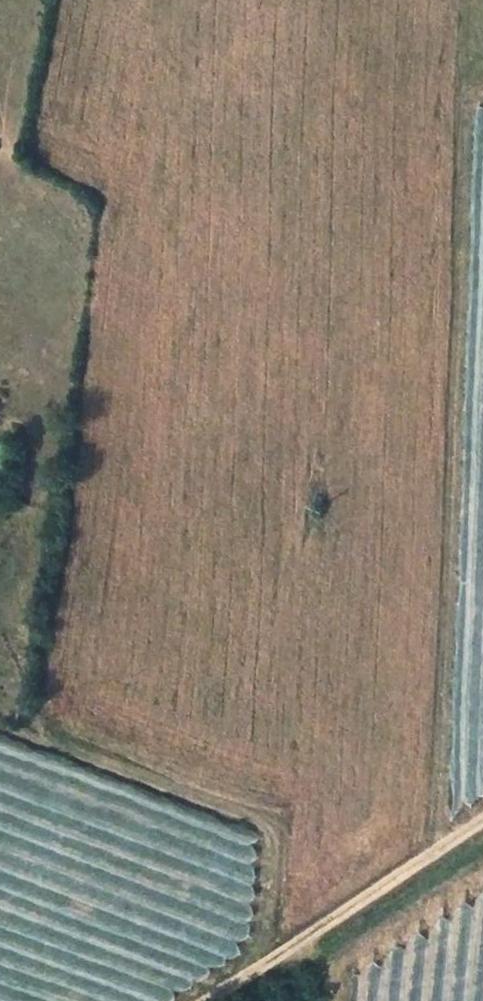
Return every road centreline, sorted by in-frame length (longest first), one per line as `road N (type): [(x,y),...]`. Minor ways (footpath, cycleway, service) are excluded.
road 1 (track): [(482,834),(235,1000)]

